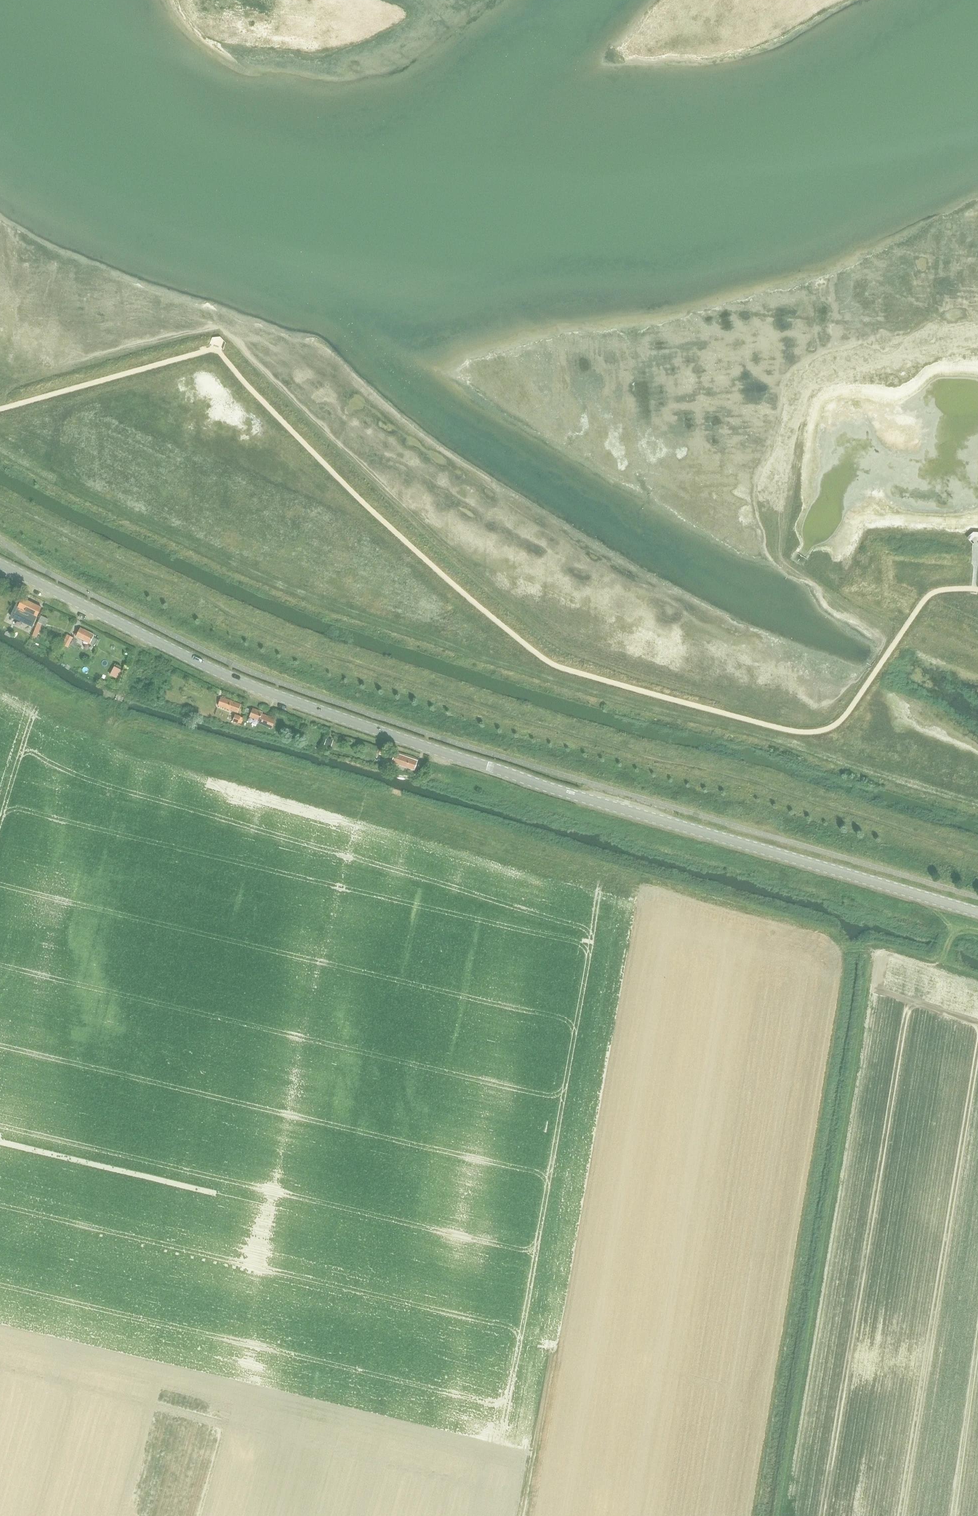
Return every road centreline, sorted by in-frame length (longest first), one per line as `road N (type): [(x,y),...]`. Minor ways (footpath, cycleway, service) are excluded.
road 1 (tertiary): [(977,913),(550,789),(272,694),(0,564)]

